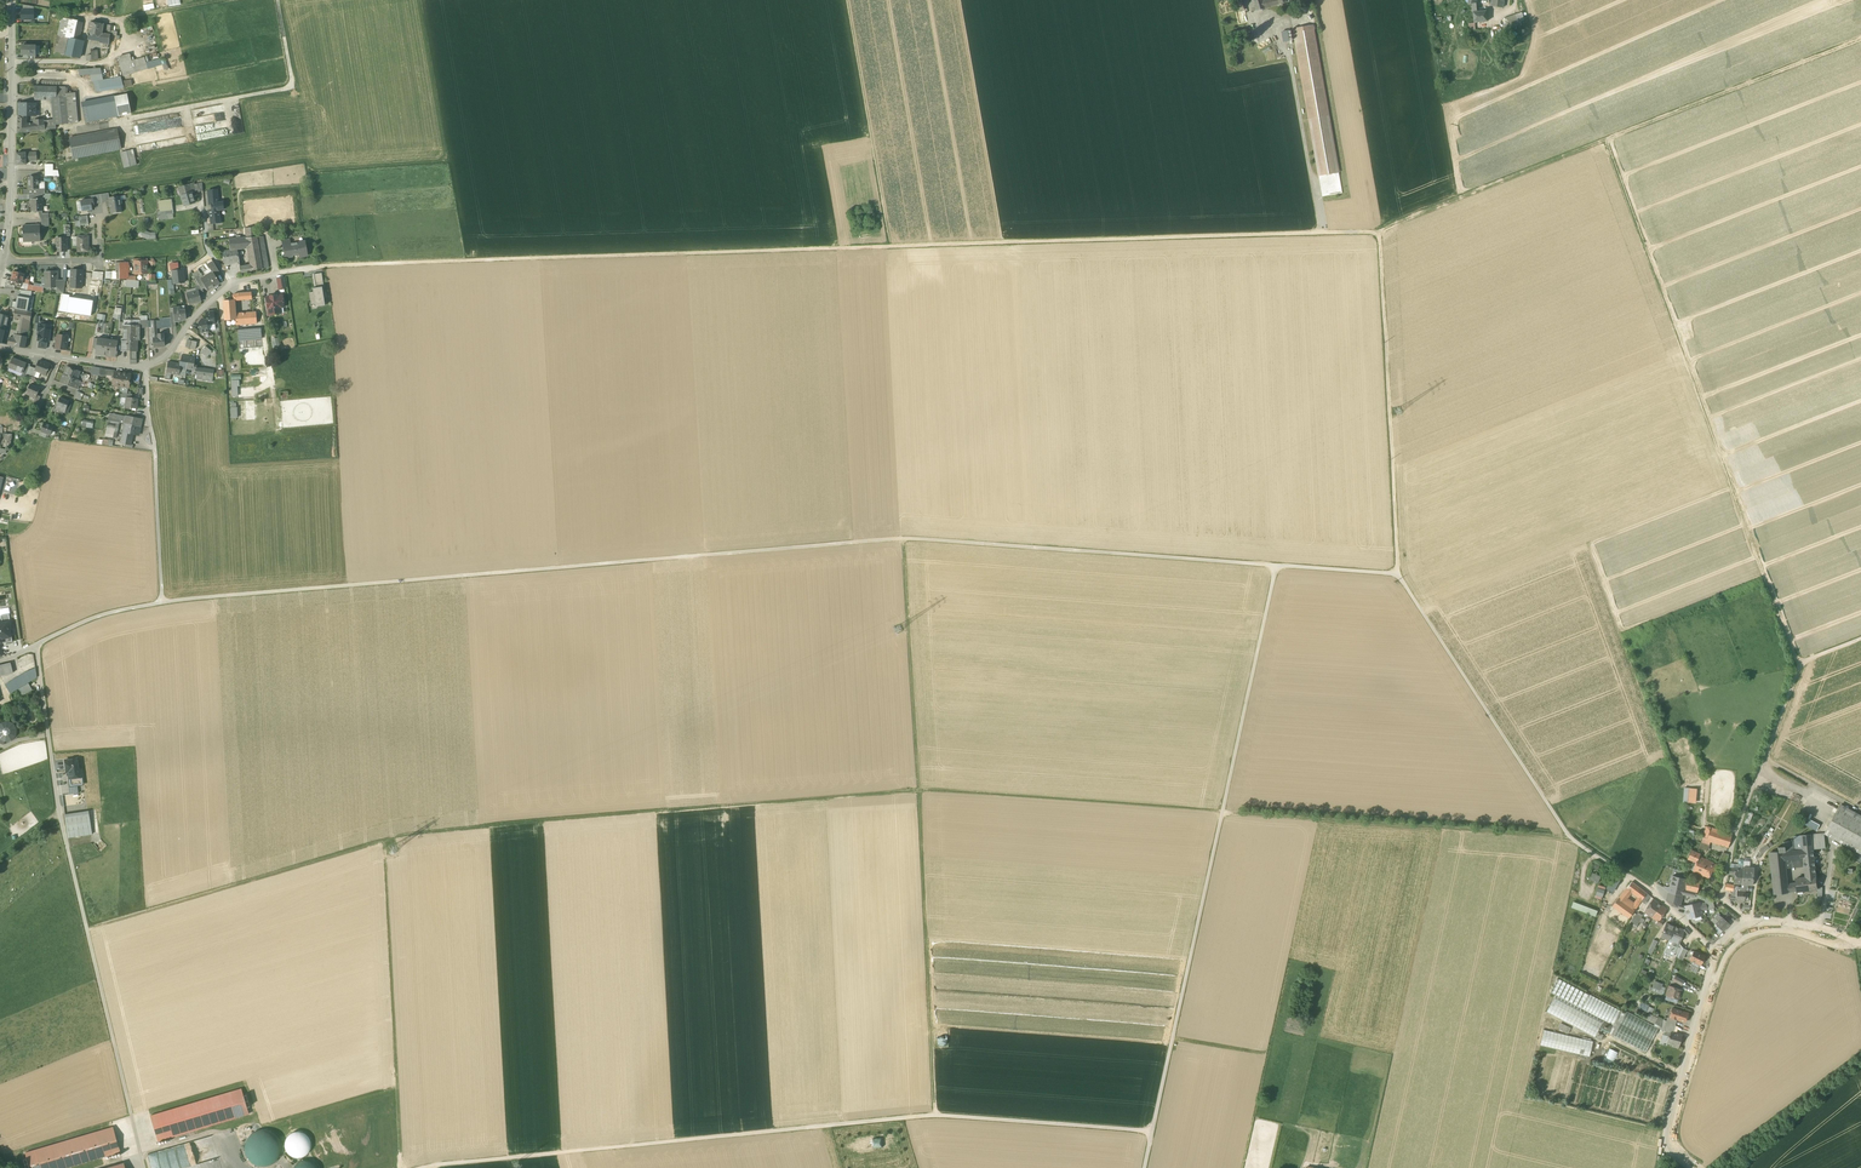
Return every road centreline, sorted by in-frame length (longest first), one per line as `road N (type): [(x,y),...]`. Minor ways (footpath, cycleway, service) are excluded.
road 1 (track): [(35,645),(85,620),(161,602),(903,538),(1398,575),(1568,835),(1222,811)]
road 2 (track): [(87,928),(412,833),(917,789),(1222,811)]
road 3 (track): [(328,265),(1379,229)]
road 4 (track): [(1152,1131),(937,1115),(421,1167)]
road 5 (track): [(1144,1167),(1276,565)]
road 6 (track): [(937,1115),(903,538)]
road 7 (track): [(1603,140),(1798,667)]
road 8 (track): [(1379,229),(1860,40)]
road 9 (track): [(144,1167),(59,812),(0,858)]
road 10 (track): [(1860,638),(1798,667),(1719,897),(1750,923)]
road 11 (track): [(1398,575),(1379,229)]
road 12 (track): [(401,1167),(382,842)]
road 13 (residential): [(0,347),(147,365),(166,355),(230,284)]
road 14 (residential): [(11,0),(10,181),(0,261)]
road 15 (track): [(161,602),(147,365)]
road 16 (unclassified): [(1689,1167),(1671,1155),(1665,1133),(1715,953)]
road 17 (track): [(1320,232),(1285,26)]
road 18 (unclassified): [(1568,835),(1652,891),(1715,953)]
road 19 (unclassified): [(59,812),(35,645)]
road 20 (unclassified): [(1715,953),(1750,923),(1818,928),(1860,943)]
road 21 (residential): [(0,261),(100,259),(100,228)]

